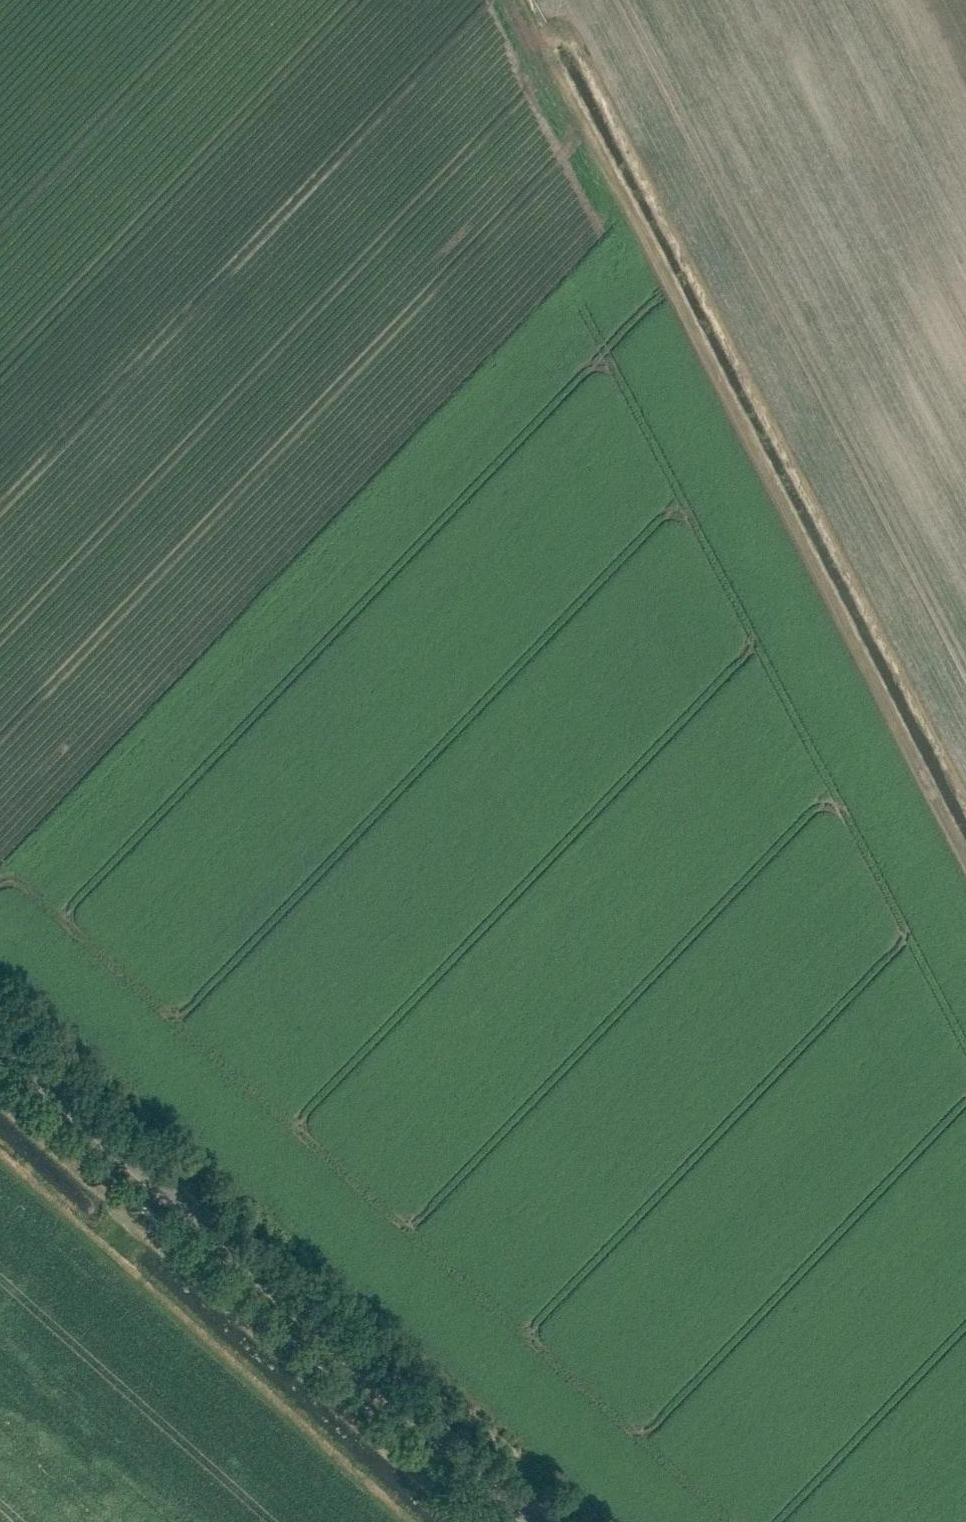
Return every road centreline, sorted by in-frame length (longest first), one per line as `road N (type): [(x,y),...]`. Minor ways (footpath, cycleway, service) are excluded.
road 1 (tertiary): [(538,1521),(0,1042)]

